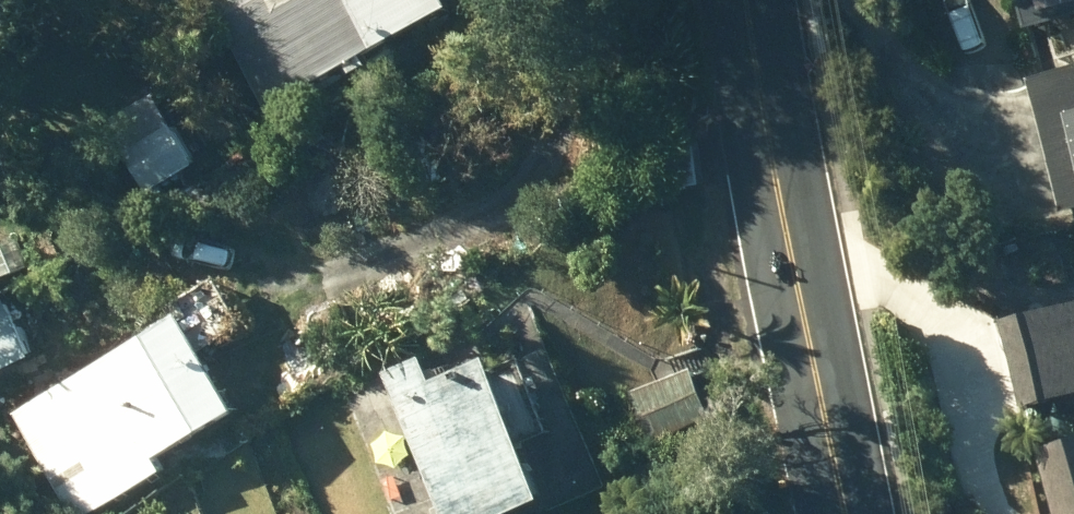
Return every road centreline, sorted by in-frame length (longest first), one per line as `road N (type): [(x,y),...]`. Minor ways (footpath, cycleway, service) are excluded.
road 1 (secondary): [(747,0),(845,513)]

